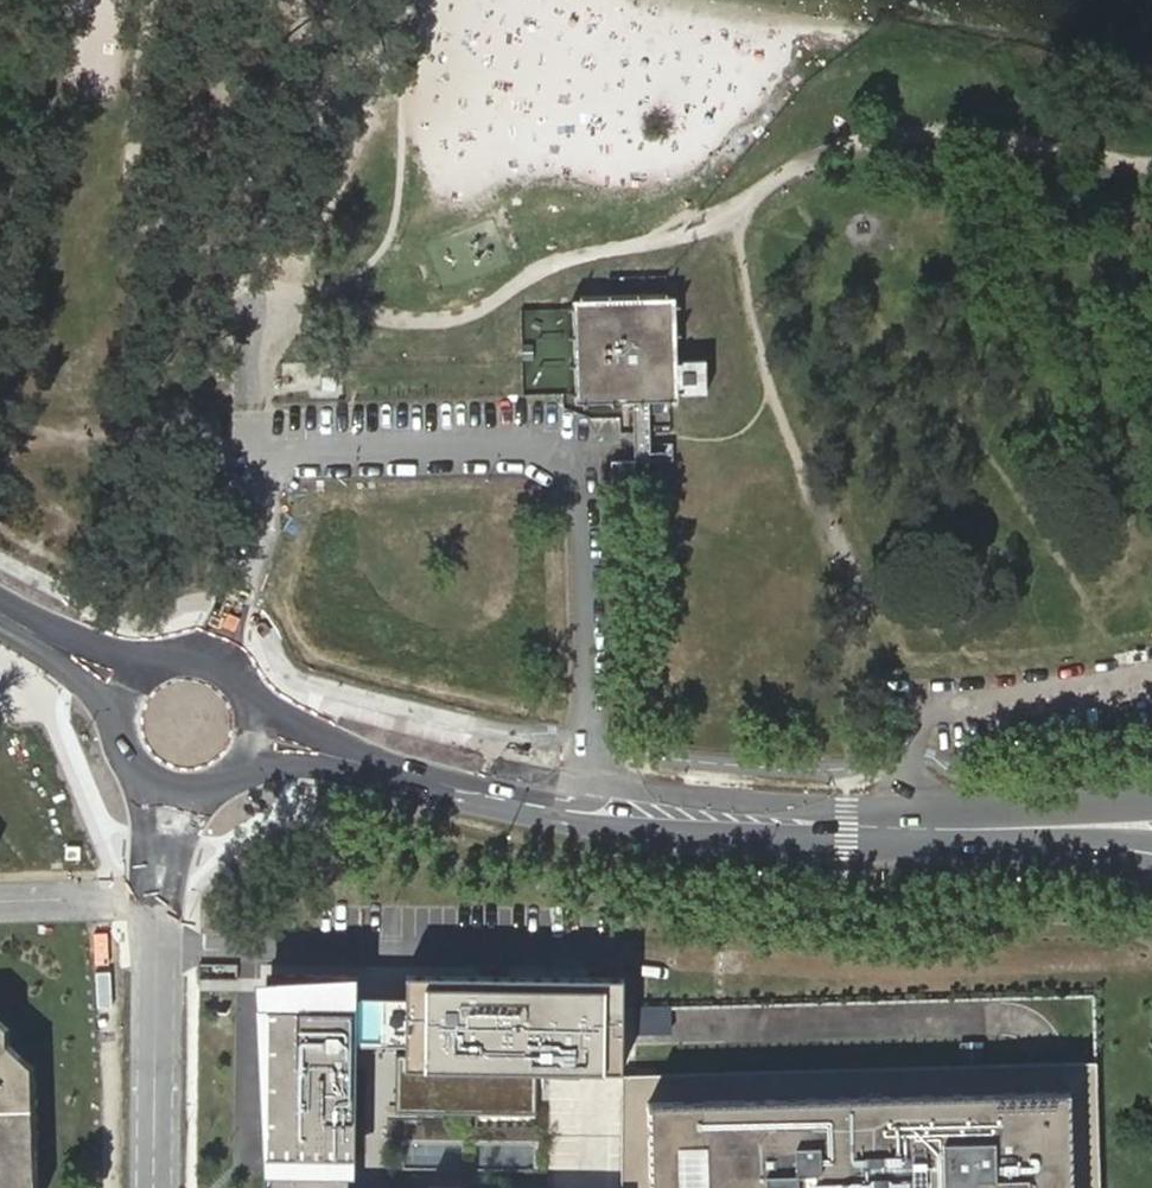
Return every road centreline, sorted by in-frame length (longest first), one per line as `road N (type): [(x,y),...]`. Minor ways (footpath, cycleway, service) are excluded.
road 1 (secondary): [(1151,841),(847,827),(583,803),(256,735)]
road 2 (residential): [(153,1187),(160,897),(172,794)]
road 3 (secondary): [(256,735),(253,702),(236,673),(208,655),(176,652),(145,663),(123,686)]
road 4 (secondary): [(123,686),(0,610)]
road 5 (secondary): [(123,686),(113,719),(119,753),(140,780),(172,794)]

